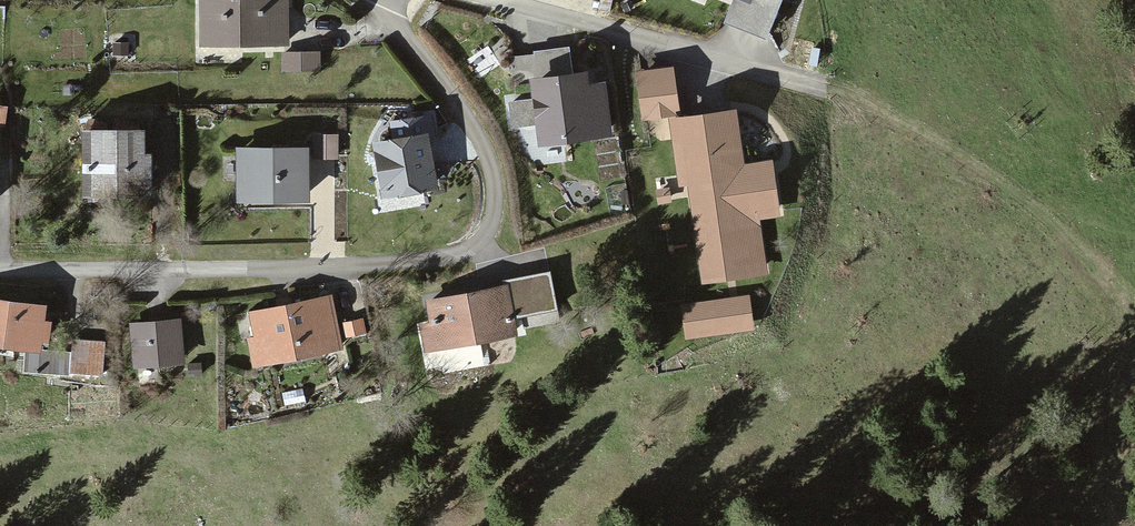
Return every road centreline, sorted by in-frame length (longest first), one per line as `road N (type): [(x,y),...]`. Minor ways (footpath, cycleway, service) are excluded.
road 1 (residential): [(388,0),(397,27),(482,138),(498,184),(486,238),(456,256),(323,271),(0,270)]
road 2 (track): [(1134,335),(1130,301),(995,180),(830,88)]
road 3 (residential): [(490,0),(830,88)]
road 4 (track): [(1085,525),(1117,452),(1134,367)]

